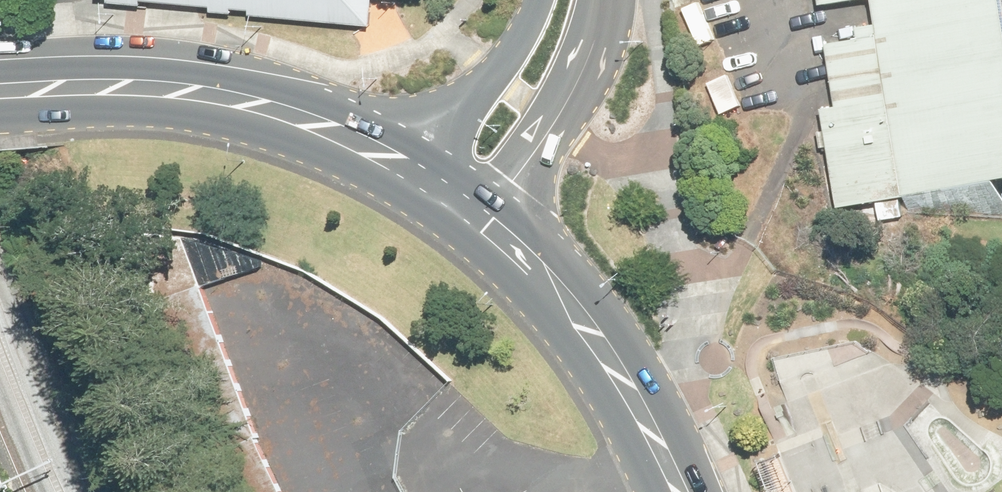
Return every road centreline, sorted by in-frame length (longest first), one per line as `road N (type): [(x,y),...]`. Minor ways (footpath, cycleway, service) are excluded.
road 1 (primary): [(414,172),(300,118),(209,94),(101,86),(0,91)]
road 2 (primary): [(680,491),(601,348),(555,288),(481,221)]
road 3 (tertiary): [(598,0),(594,43),(558,119),(481,221)]
road 4 (tertiary): [(414,172),(520,44),(543,0)]

